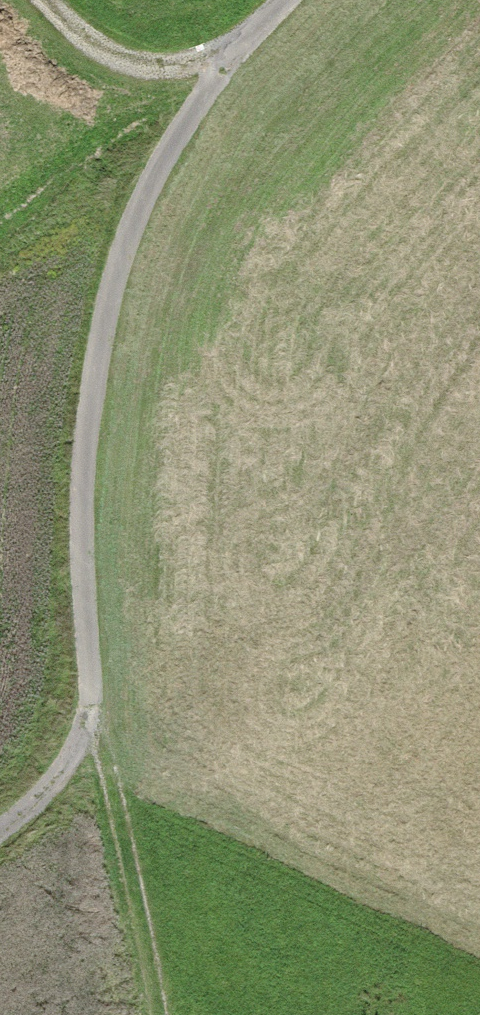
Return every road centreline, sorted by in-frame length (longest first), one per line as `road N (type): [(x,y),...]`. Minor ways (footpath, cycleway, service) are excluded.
road 1 (track): [(267,17),(200,100),(131,229),(100,347),(81,466),(96,730),(124,834),(157,1014)]
road 2 (track): [(282,0),(205,60),(157,68),(115,59),(73,33),(42,0)]
road 3 (track): [(96,730),(0,827)]

